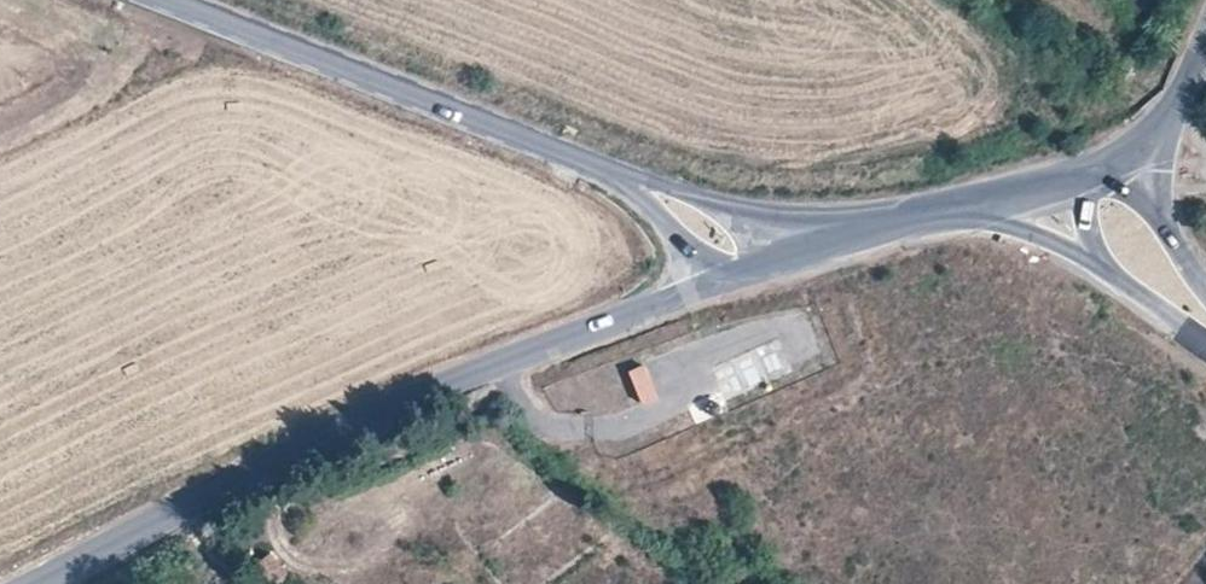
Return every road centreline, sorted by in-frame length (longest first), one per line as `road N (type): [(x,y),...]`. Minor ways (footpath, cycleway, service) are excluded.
road 1 (tertiary): [(673,297),(38,583)]
road 2 (tertiary): [(169,0),(606,172)]
road 3 (tertiary): [(1044,185),(817,244)]
road 4 (tertiary): [(1044,185),(1205,338)]
road 5 (tertiary): [(1205,295),(1120,158)]
road 6 (tertiary): [(1205,33),(1177,105),(1120,158)]
road 7 (tertiary): [(673,297),(817,244)]

